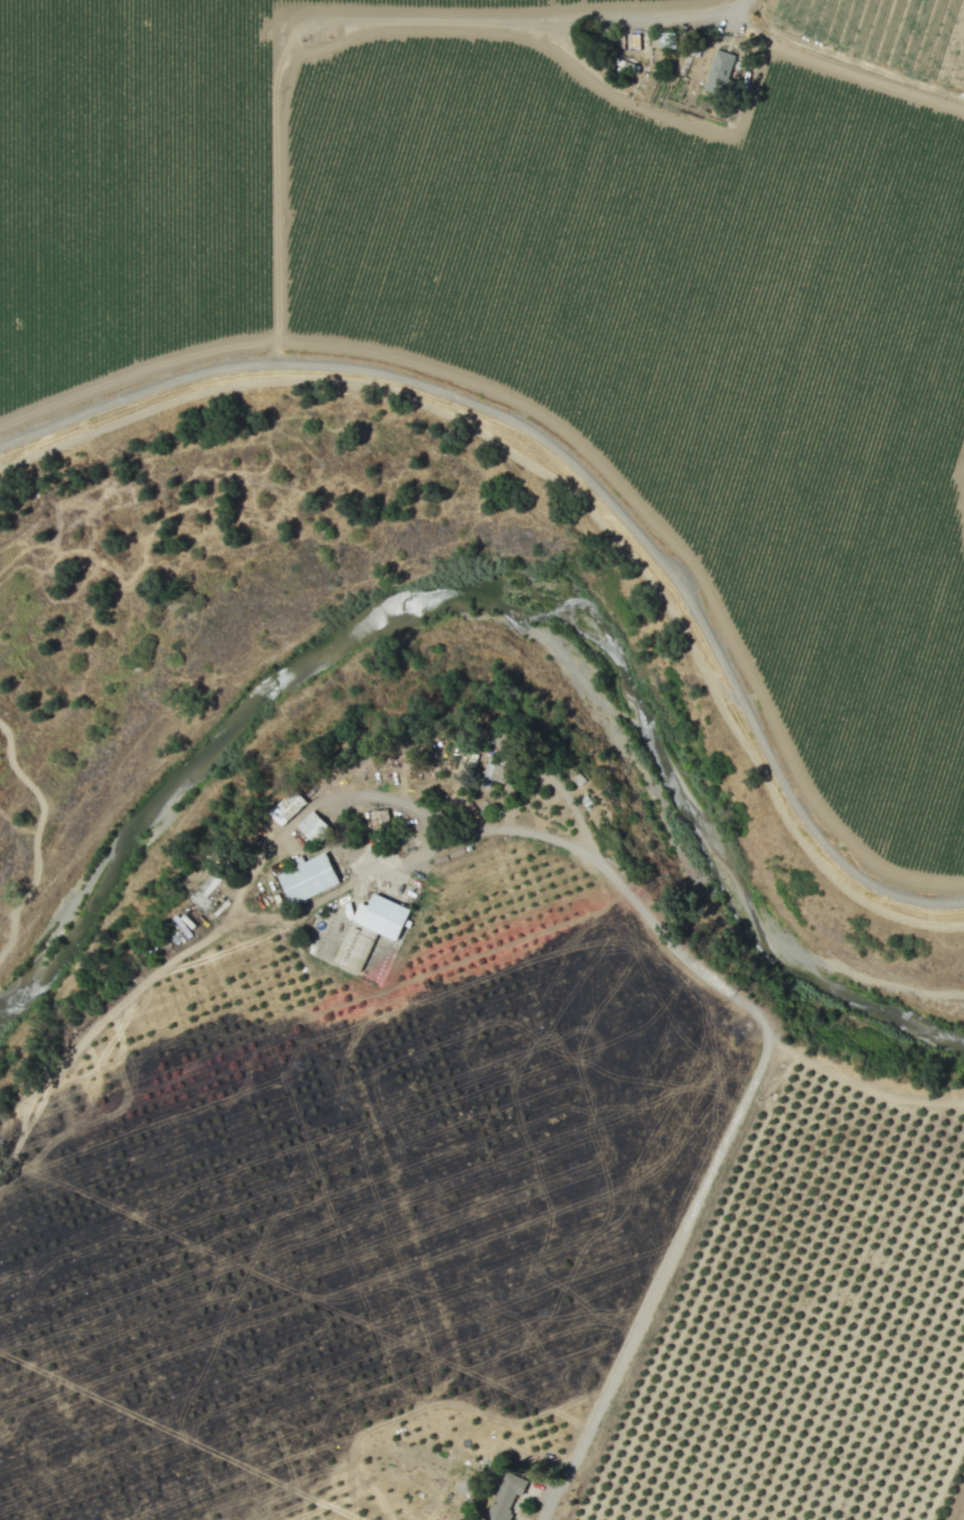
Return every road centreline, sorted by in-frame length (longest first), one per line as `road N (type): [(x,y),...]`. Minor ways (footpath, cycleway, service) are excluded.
road 1 (track): [(0,447),(227,366),(387,374),(515,421),(564,457),(672,573),(777,770),(845,868),(878,892),(963,905)]

